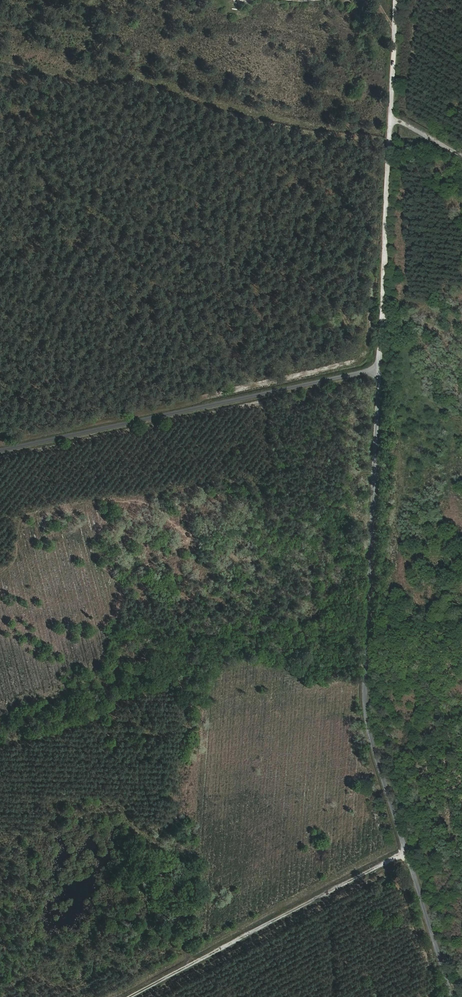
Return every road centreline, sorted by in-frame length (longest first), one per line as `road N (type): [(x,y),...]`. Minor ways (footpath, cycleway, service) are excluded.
road 1 (residential): [(453,996),(364,699),(376,369)]
road 2 (track): [(0,62),(93,83),(130,73),(277,117),(343,131),(389,130)]
road 3 (unclassified): [(376,369),(0,449)]
road 4 (track): [(376,369),(396,0)]
road 5 (track): [(406,848),(135,996)]
road 6 (track): [(373,471),(308,530),(254,558),(228,537),(199,539)]

